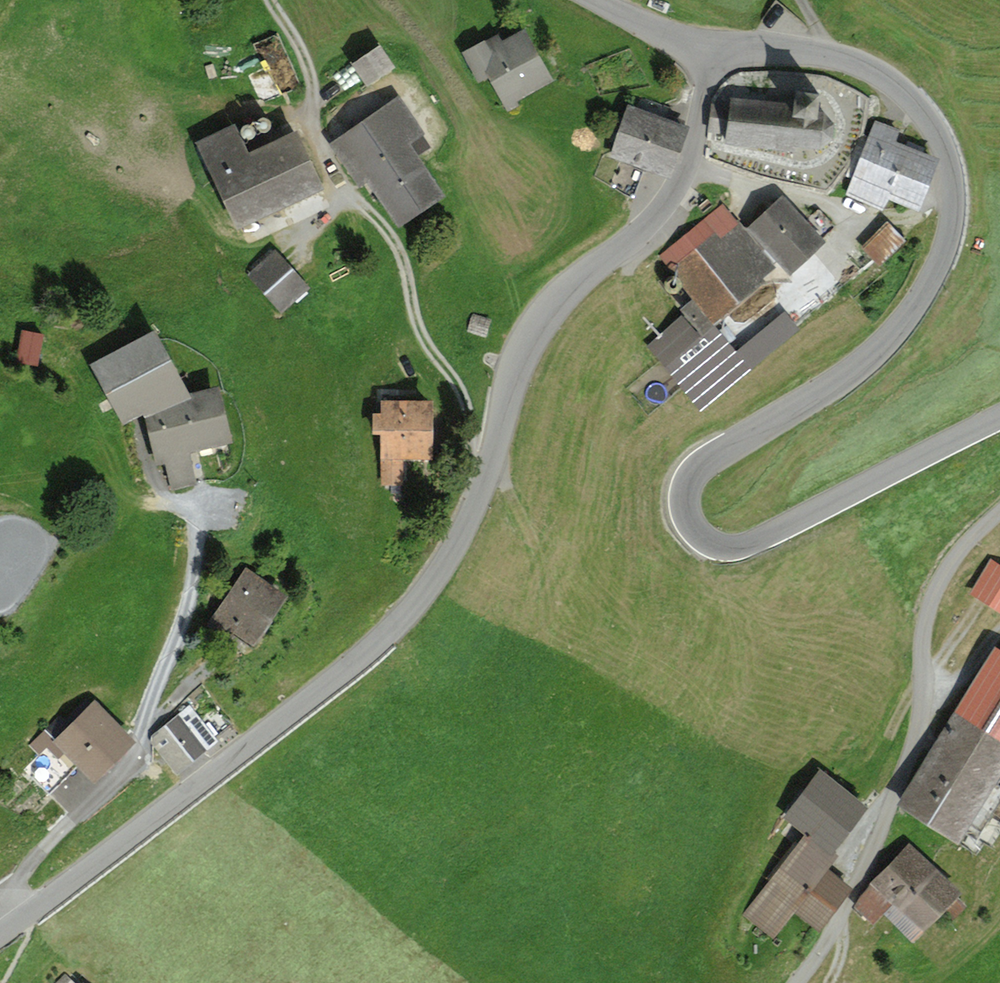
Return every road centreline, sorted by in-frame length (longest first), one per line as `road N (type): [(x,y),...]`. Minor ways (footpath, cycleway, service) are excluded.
road 1 (residential): [(0,934),(348,664),(430,584),(488,469),(522,350),(582,274),(655,220),(678,184),(696,129),(702,53)]
road 2 (residential): [(702,53),(796,49),(878,73),(930,118),(953,182),(940,258),(897,328),(867,359),(689,481),(686,502),(703,536),(742,545),(999,417)]
road 3 (track): [(488,469),(474,446),(457,383),(423,337),(402,254),(318,141),(309,69),(272,0)]
road 4 (track): [(796,982),(852,896),(921,725),(921,628),(933,589),(999,512)]
road 5 (track): [(26,917),(16,892),(34,858),(125,773),(138,749),(190,603),(205,505)]

